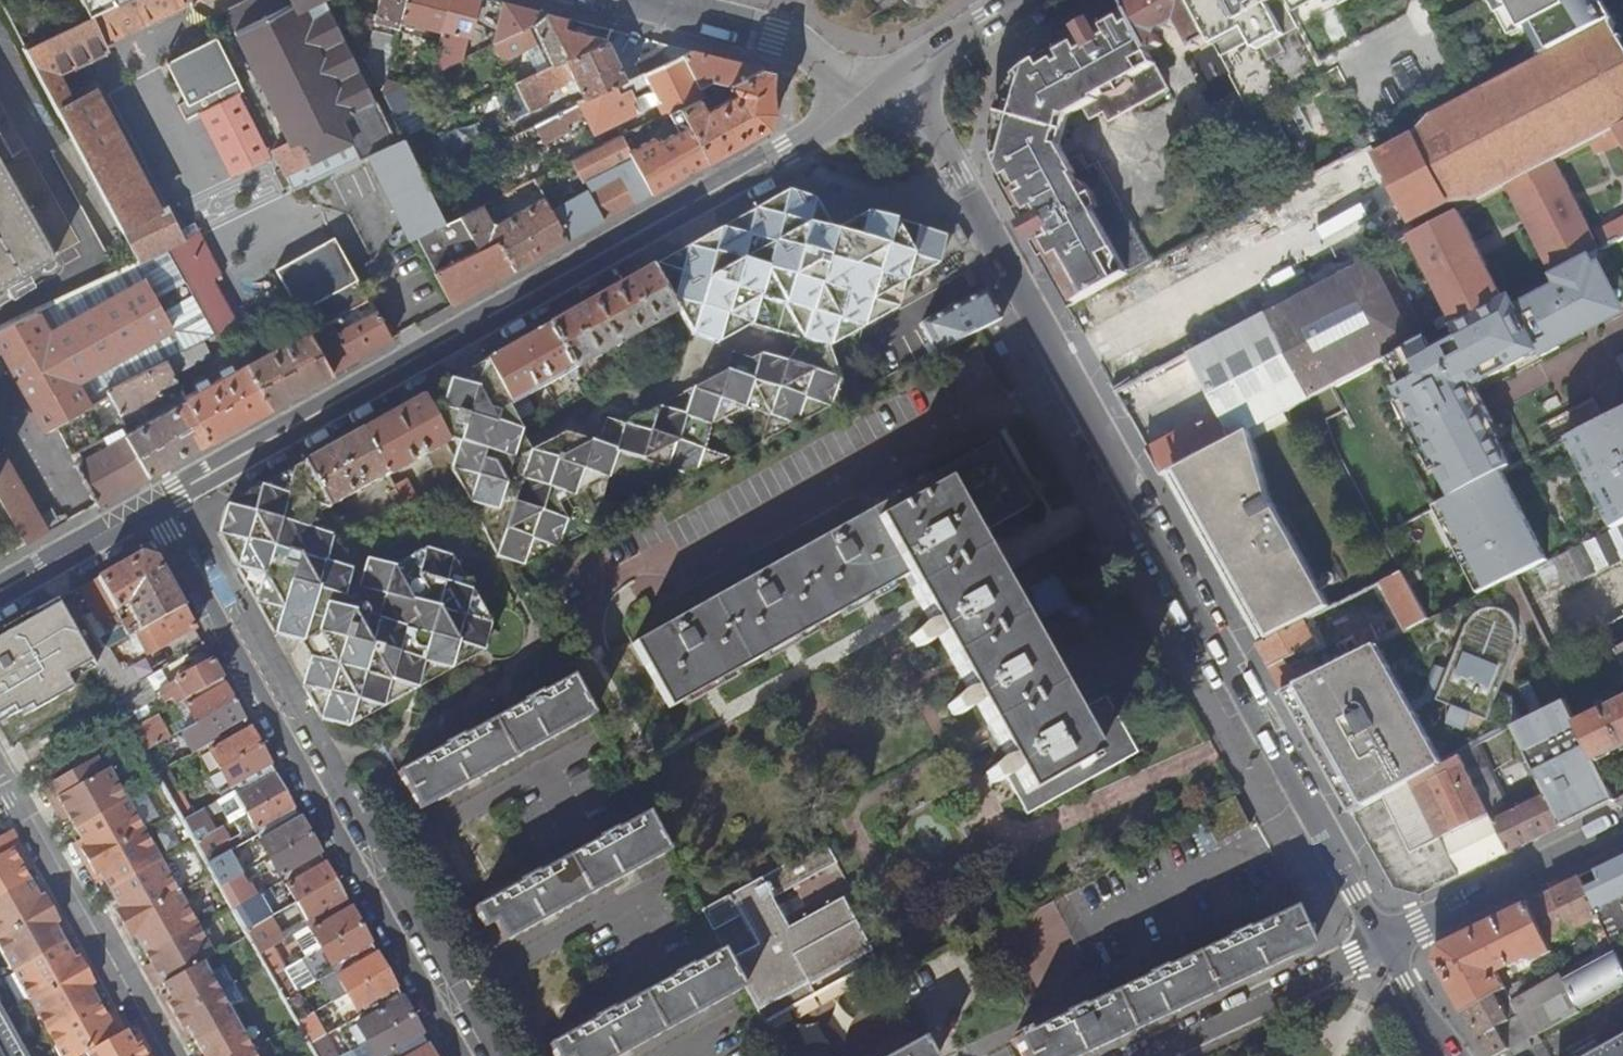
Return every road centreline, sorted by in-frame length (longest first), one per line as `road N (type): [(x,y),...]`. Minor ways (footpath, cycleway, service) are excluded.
road 1 (secondary): [(896,82),(958,177),(1376,945)]
road 2 (secondary): [(896,82),(800,146),(153,505)]
road 3 (residential): [(153,505),(465,1055)]
road 4 (residential): [(171,1055),(0,767)]
road 5 (residential): [(896,82),(840,72),(776,34),(639,0)]
road 6 (residential): [(1376,945),(1622,829)]
road 7 (residential): [(1146,1055),(1376,945)]
road 8 (secondary): [(153,505),(0,591)]
road 9 (secondary): [(1032,0),(896,82)]
road 10 (secondary): [(1376,945),(1459,1055)]

